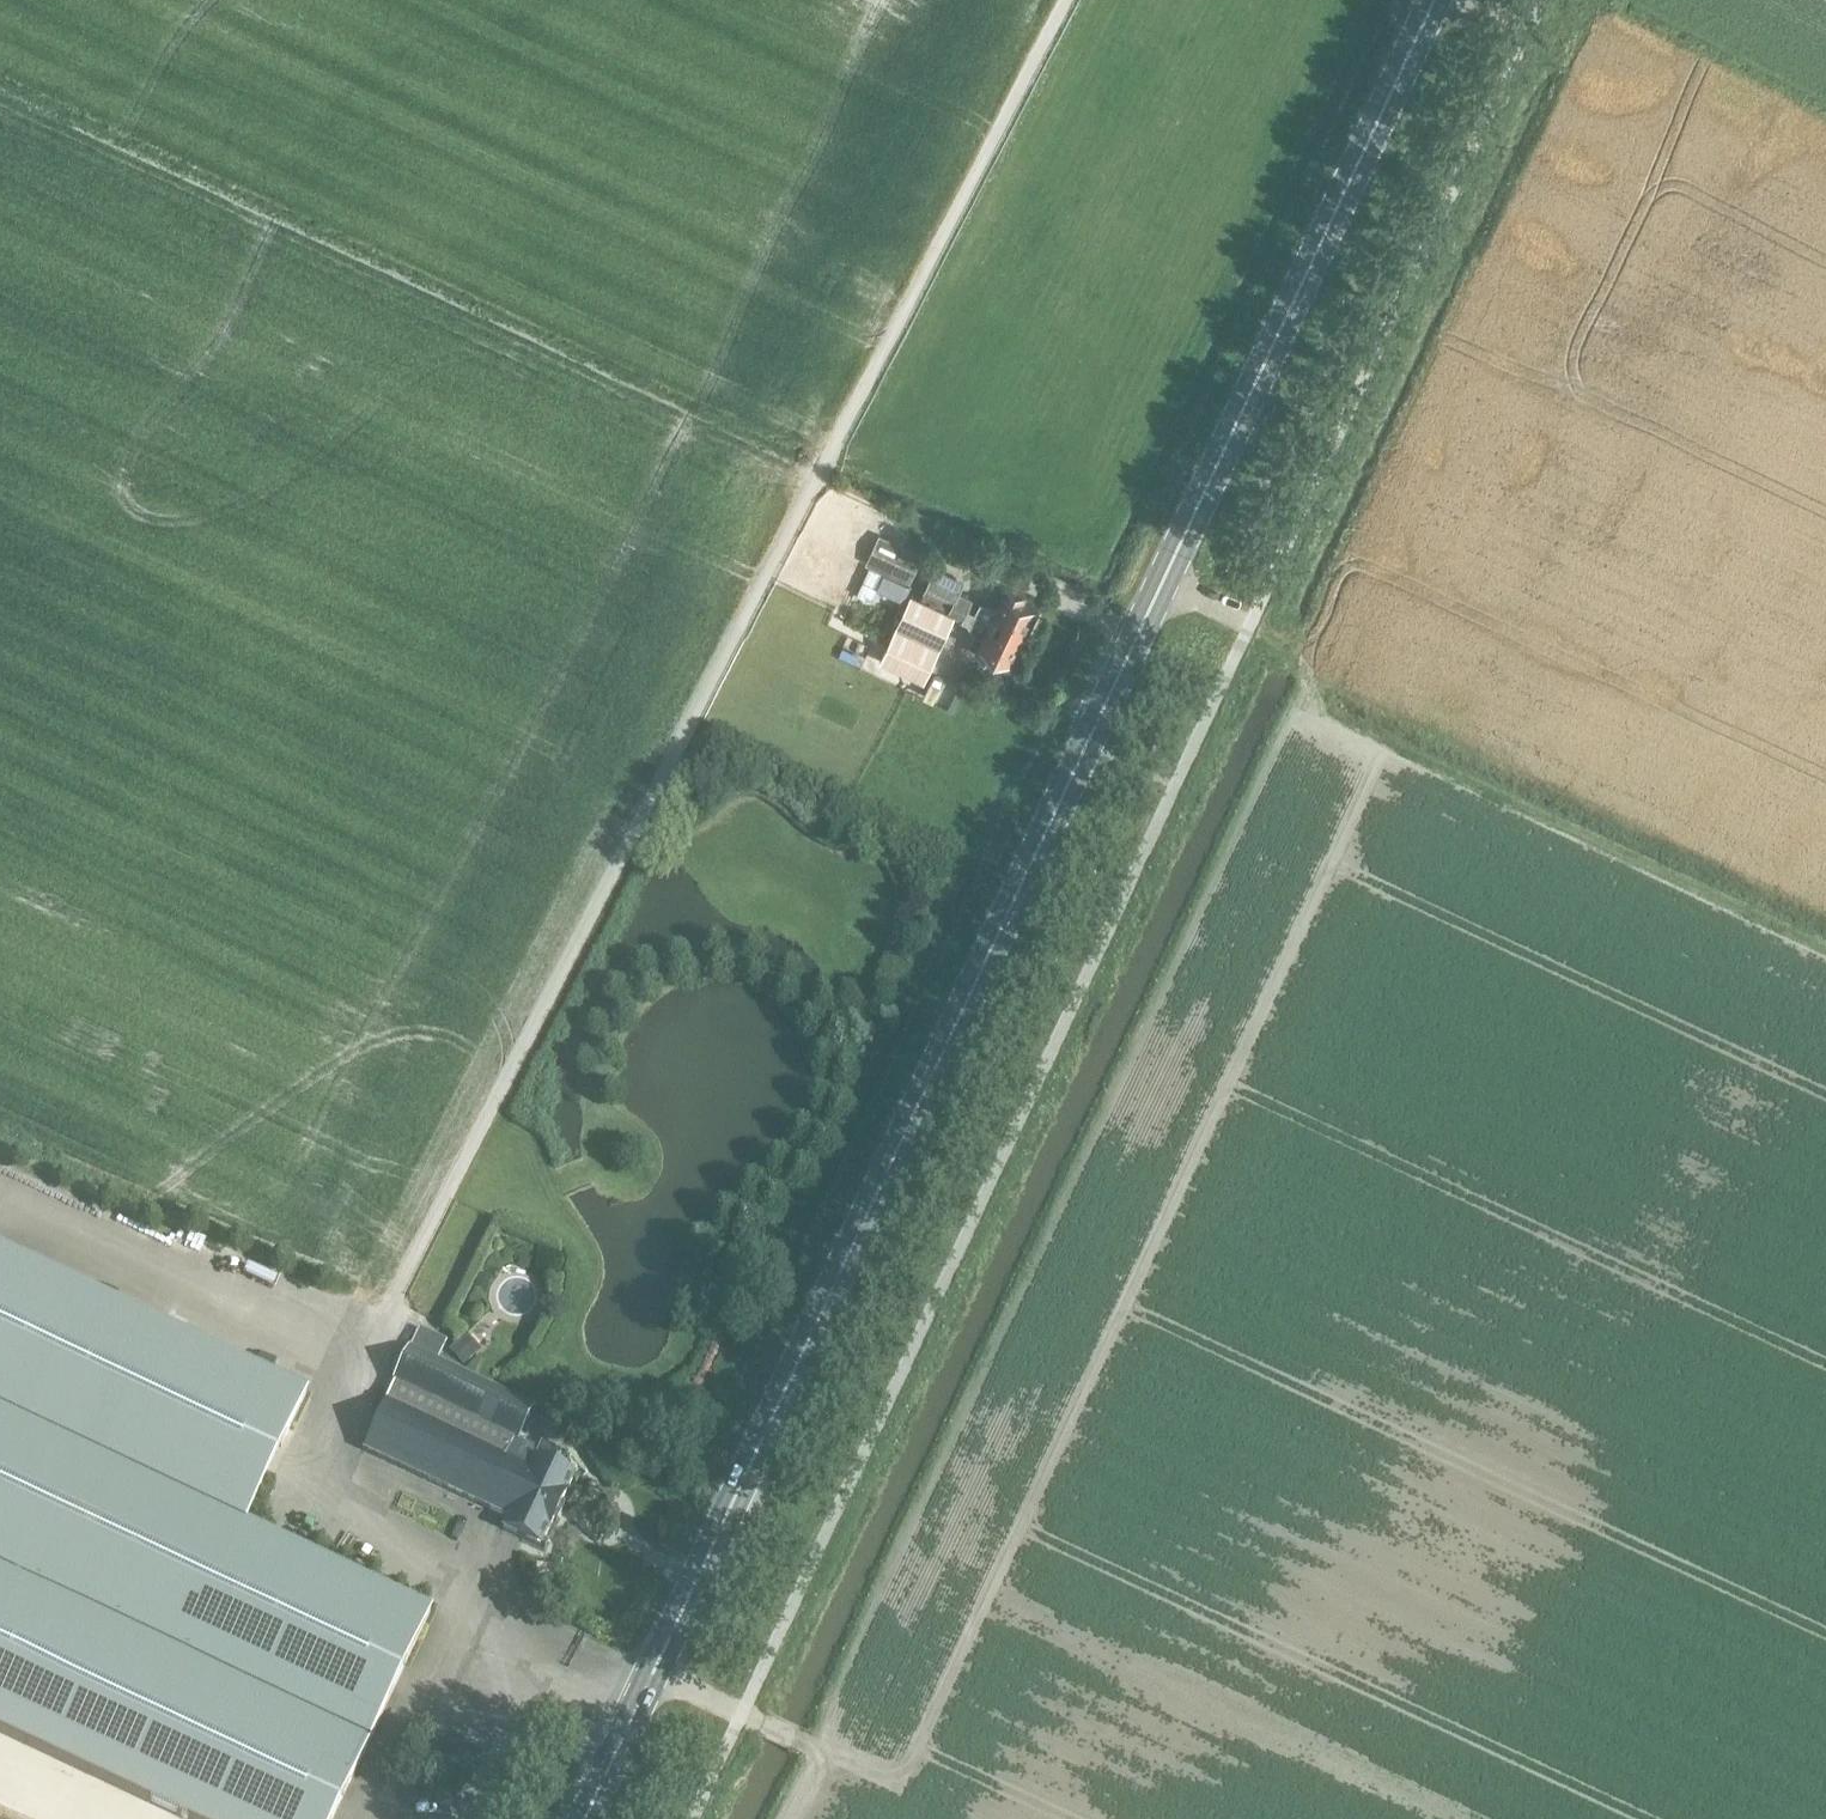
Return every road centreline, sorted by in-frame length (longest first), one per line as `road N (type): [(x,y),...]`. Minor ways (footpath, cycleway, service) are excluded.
road 1 (secondary): [(587,1818),(1436,0)]
road 2 (track): [(346,1393),(1069,0)]

